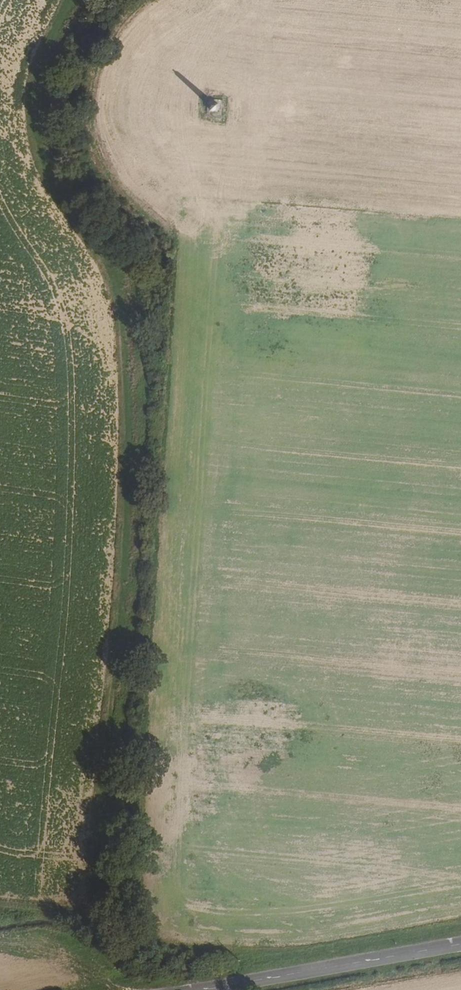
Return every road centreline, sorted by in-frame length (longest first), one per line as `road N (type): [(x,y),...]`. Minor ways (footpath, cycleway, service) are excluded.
road 1 (tertiary): [(202,989),(460,944)]

